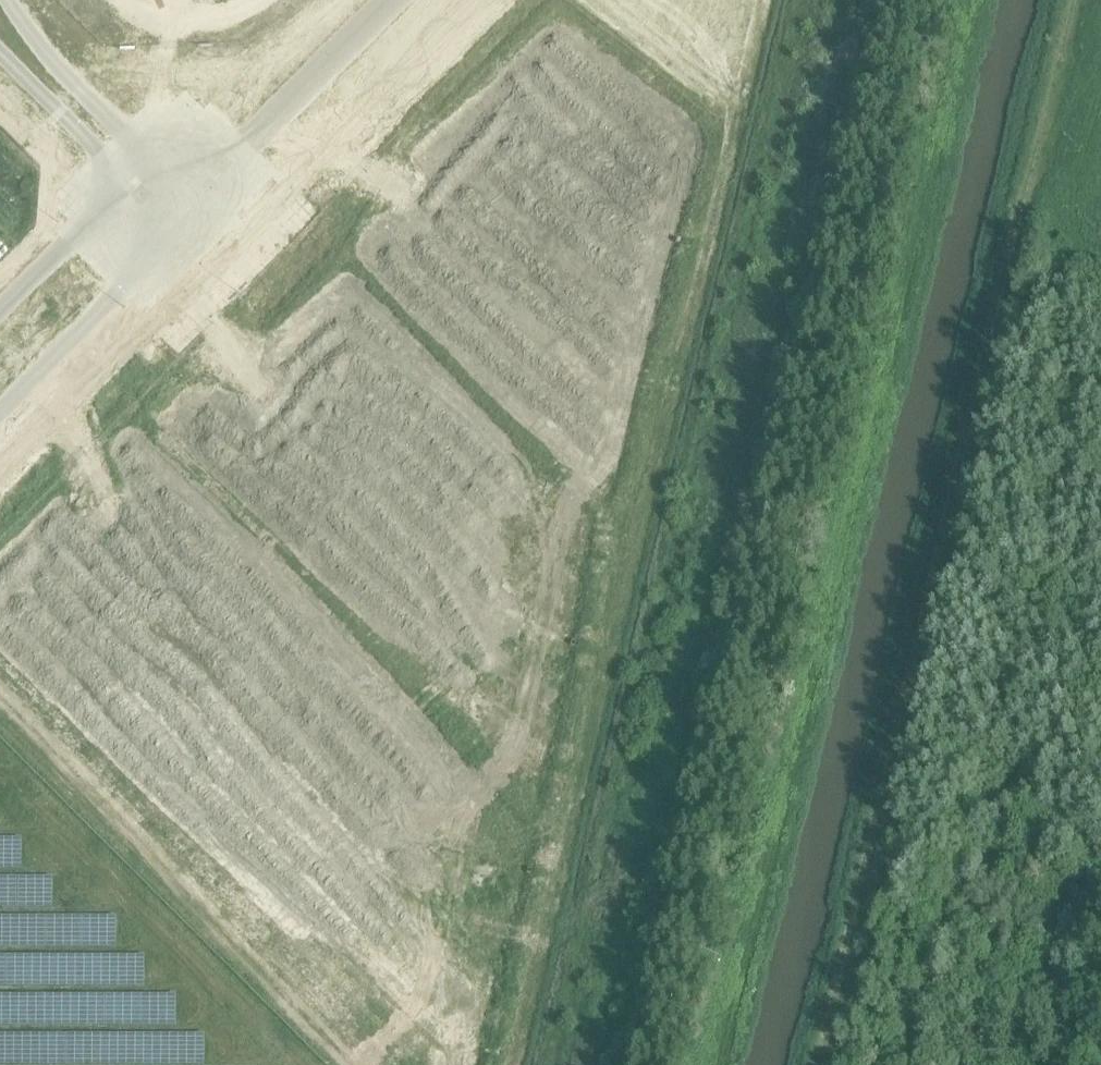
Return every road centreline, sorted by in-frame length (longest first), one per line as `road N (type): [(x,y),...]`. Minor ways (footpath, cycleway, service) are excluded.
road 1 (unclassified): [(0,413),(186,226)]
road 2 (unclassified): [(168,146),(23,0)]
road 3 (unclassified): [(258,130),(389,0)]
road 4 (unclassified): [(129,181),(0,310)]
road 5 (unclassified): [(0,53),(129,181)]
road 6 (unclassified): [(186,226),(233,175),(258,130)]

